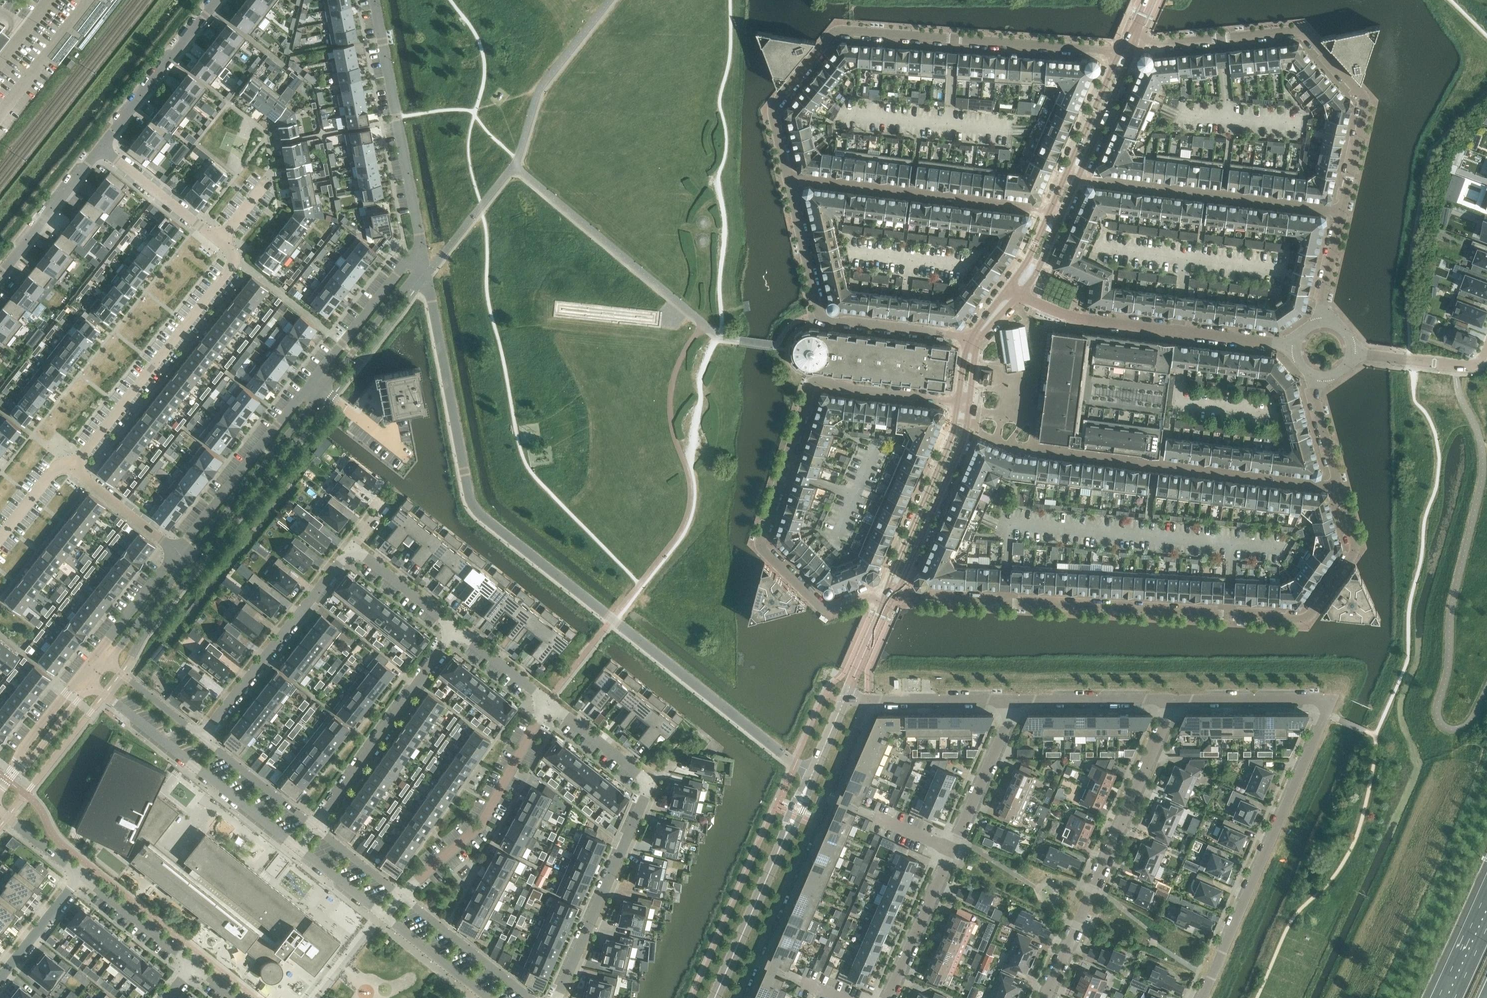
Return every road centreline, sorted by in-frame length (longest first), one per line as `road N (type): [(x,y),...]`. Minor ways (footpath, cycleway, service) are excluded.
road 1 (residential): [(814,776),(474,510),(425,264)]
road 2 (residential): [(1339,488),(1355,550),(1304,618),(889,596)]
road 3 (residential): [(963,398),(814,385),(760,545),(822,607),(889,596)]
road 4 (residential): [(1202,997),(1327,705),(1172,699)]
road 5 (residential): [(1132,45),(837,33),(772,111),(791,180)]
road 6 (residential): [(422,249),(177,554)]
road 7 (residential): [(962,425),(1016,446),(1339,488)]
road 8 (residential): [(1132,45),(1299,31),(1369,102),(1344,214)]
road 9 (residential): [(188,563),(425,264)]
road 10 (residential): [(560,997),(649,784),(547,703)]
road 11 (residential): [(742,997),(869,698)]
road 12 (residential): [(1044,997),(1172,699)]
road 13 (residential): [(791,180),(819,313),(976,337)]
road 14 (residential): [(220,233),(236,261),(77,466)]
road 15 (residential): [(1015,289),(1078,319),(1297,347)]
road 16 (residential): [(1074,173),(1344,214)]
road 17 (residential): [(1056,219),(1039,210),(791,180)]
road 18 (residential): [(88,688),(295,850)]
road 19 (residential): [(422,249),(374,0)]
road 20 (residential): [(547,703),(481,824),(399,895)]
road 21 (residential): [(353,548),(202,739)]
road 22 (residential): [(314,827),(456,630)]
road 23 (secondary): [(814,776),(716,997)]
road 24 (residential): [(295,850),(483,997)]
road 25 (residential): [(103,146),(219,0)]
road 26 (secondary): [(889,596),(962,425)]
road 27 (residential): [(532,997),(399,895)]
road 28 (residential): [(0,276),(103,146)]
road 29 (residential): [(889,997),(951,845)]
road 30 (residential): [(951,845),(1015,698)]
road 31 (residential): [(1172,699),(1015,698)]
road 32 (residential): [(1015,698),(869,698)]
road 33 (residential): [(103,146),(220,233)]
road 34 (residential): [(81,876),(194,966)]
road 35 (residential): [(314,827),(202,739)]
road 36 (residential): [(1486,353),(1469,366),(1350,354)]
road 37 (secondary): [(1074,173),(1132,45)]
road 38 (residential): [(77,466),(177,554)]
road 39 (residential): [(456,630),(353,548)]
road 40 (residential): [(107,665),(188,563)]
road 41 (residential): [(177,554),(98,657)]
road 42 (residential): [(81,876),(0,977)]
road 43 (residential): [(202,739),(107,665)]

